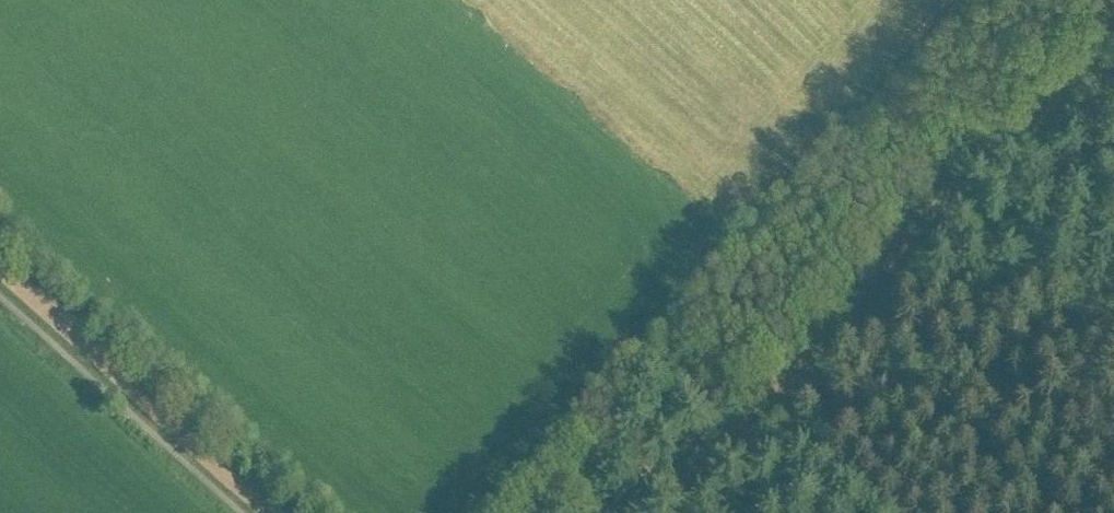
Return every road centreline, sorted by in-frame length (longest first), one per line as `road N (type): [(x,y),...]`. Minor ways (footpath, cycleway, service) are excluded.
road 1 (track): [(648,512),(787,404),(1113,13)]
road 2 (track): [(0,277),(262,512)]

